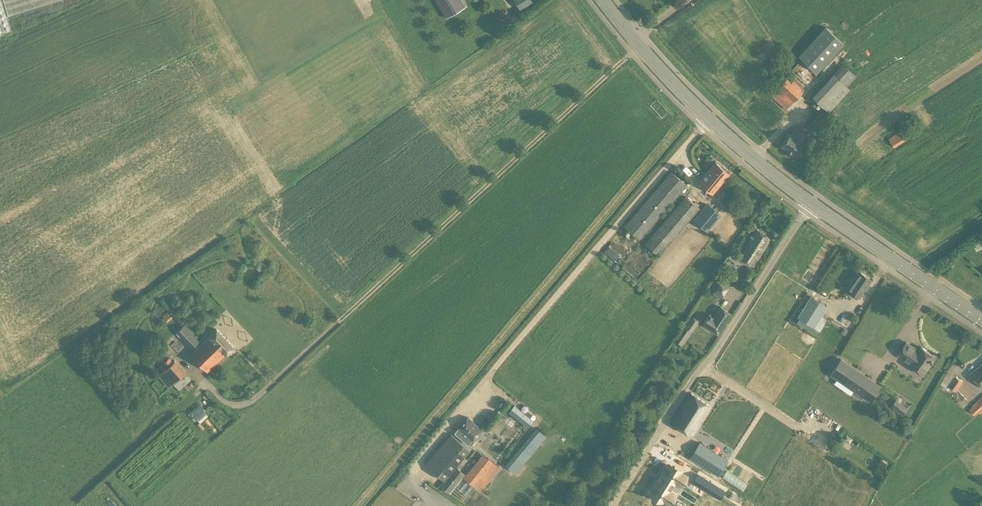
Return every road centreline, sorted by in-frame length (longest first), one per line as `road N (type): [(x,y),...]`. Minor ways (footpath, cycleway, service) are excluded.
road 1 (track): [(255,399),(639,46)]
road 2 (unclassified): [(612,505),(811,203)]
road 3 (secondary): [(811,203),(709,120),(603,0)]
road 4 (secondary): [(981,320),(811,203)]

